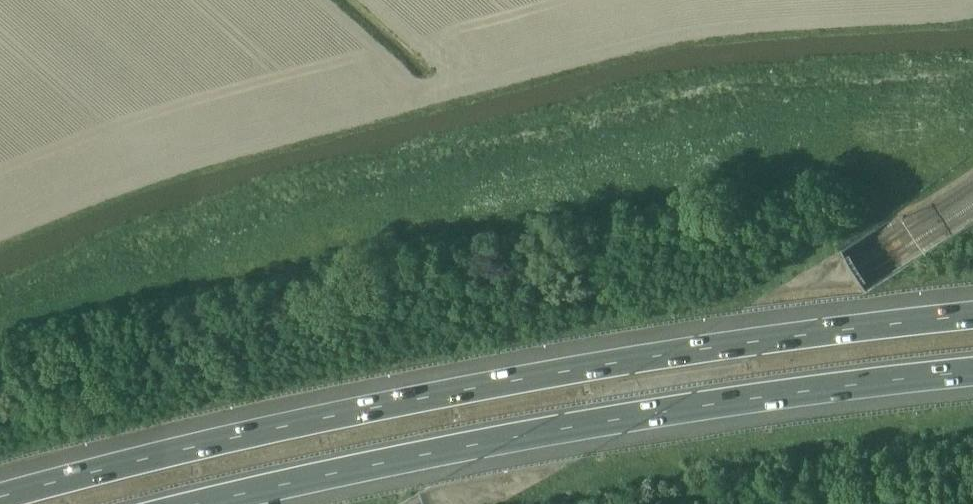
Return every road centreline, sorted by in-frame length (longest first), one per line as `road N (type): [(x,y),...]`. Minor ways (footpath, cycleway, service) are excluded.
road 1 (motorway): [(972,314),(544,373),(177,449),(0,496)]
road 2 (motorway): [(200,503),(644,413),(972,372)]

